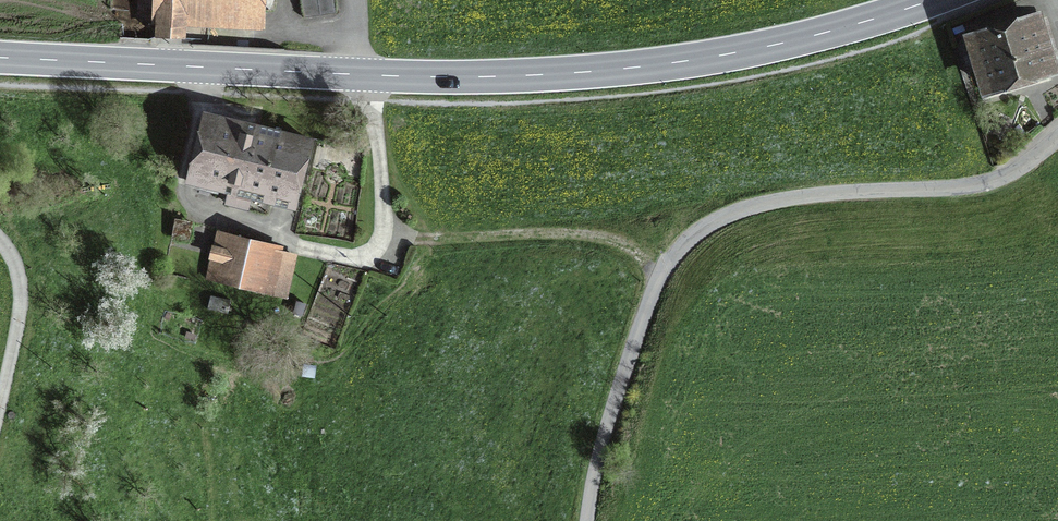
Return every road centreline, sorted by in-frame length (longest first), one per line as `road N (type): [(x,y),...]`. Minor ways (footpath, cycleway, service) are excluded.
road 1 (secondary): [(0,56),(366,75),(609,71),(742,52),(934,0)]
road 2 (unclassified): [(1057,135),(994,180),(770,201),(690,237),(658,281),(621,379),(586,520)]
road 3 (track): [(658,281),(635,253),(583,233),(456,238),(399,229),(387,219)]

